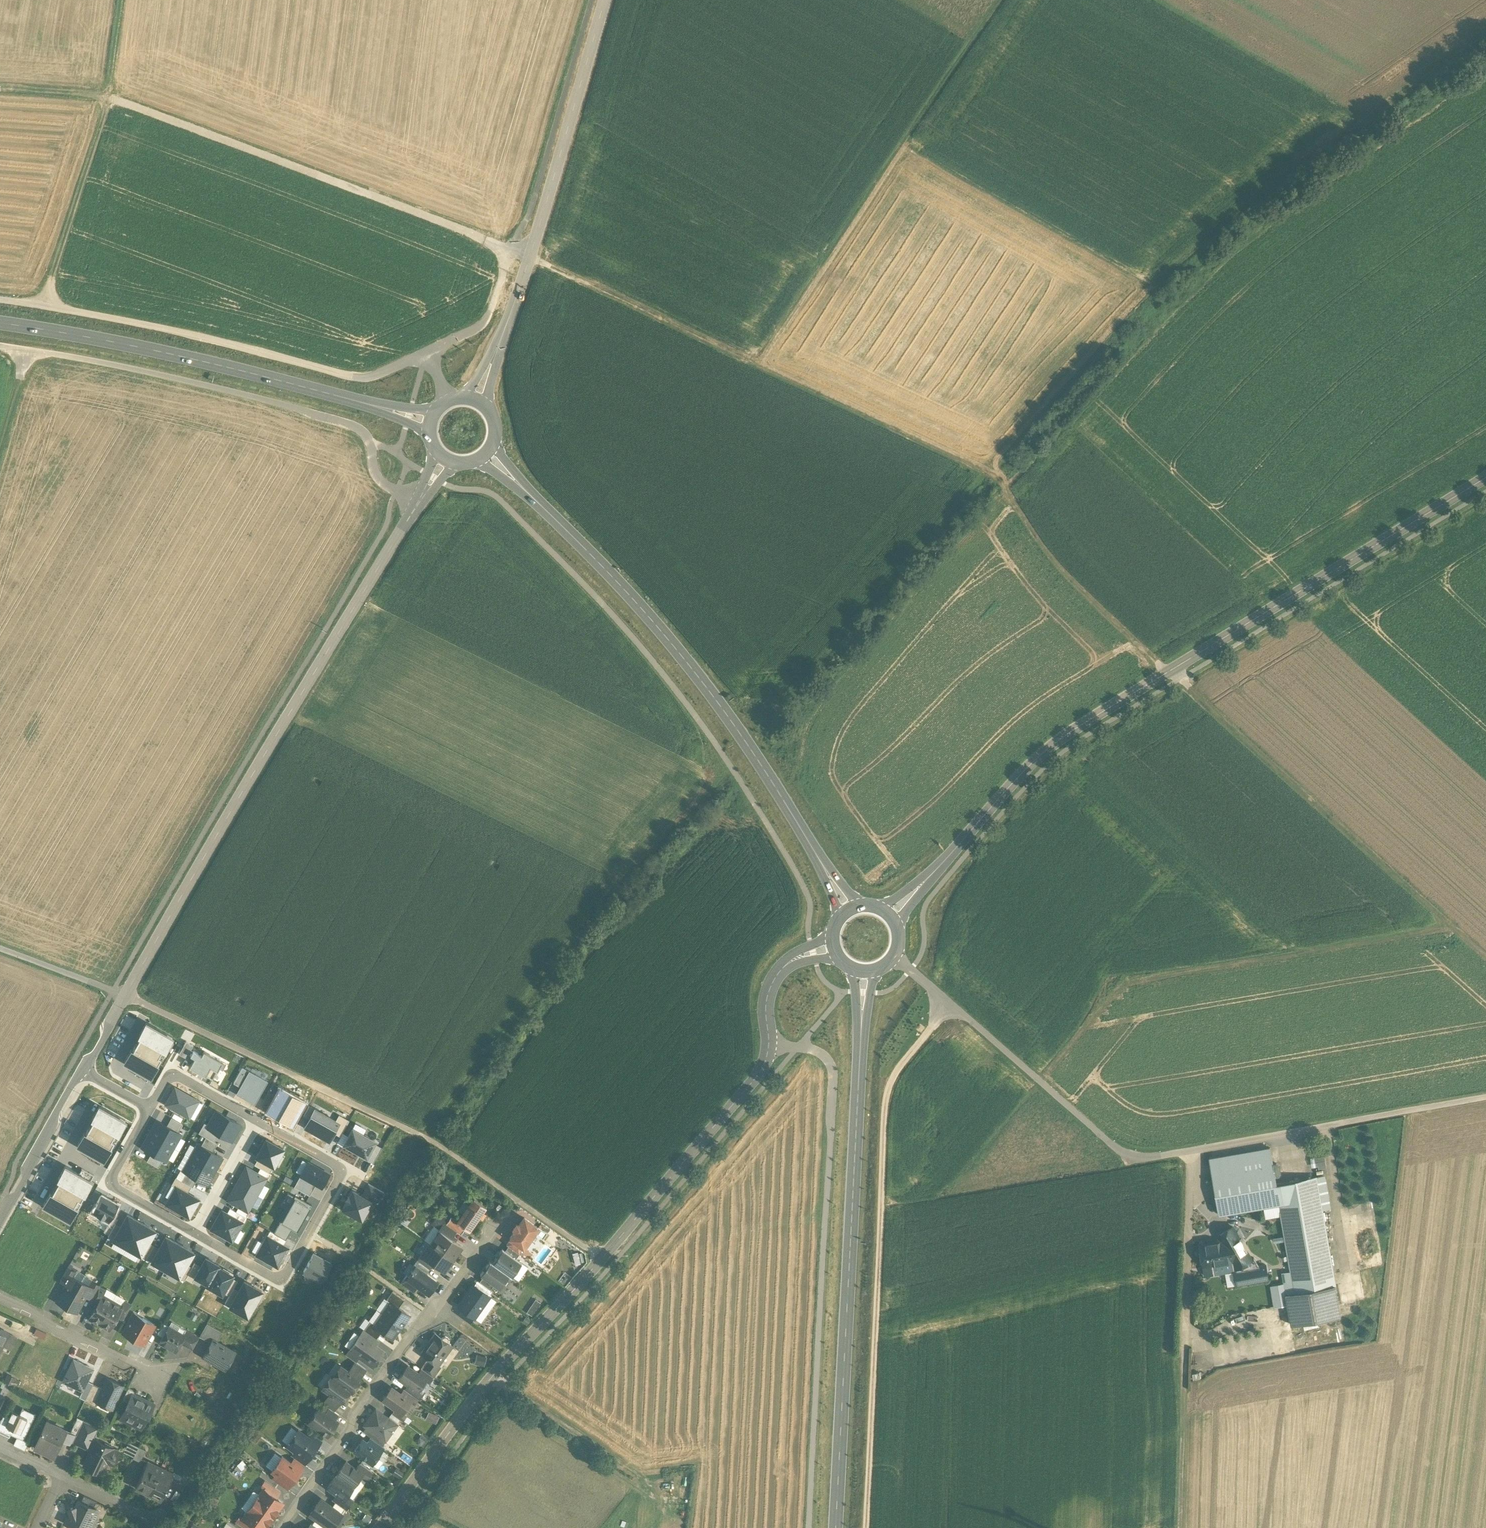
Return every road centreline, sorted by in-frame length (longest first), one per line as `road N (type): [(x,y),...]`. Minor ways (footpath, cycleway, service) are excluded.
road 1 (track): [(1485,39),(1196,252),(775,714)]
road 2 (track): [(779,748),(1208,280),(1485,77)]
road 3 (track): [(508,250),(989,475),(1169,673)]
road 4 (tertiary): [(834,949),(778,974),(768,993),(769,1046),(759,1074),(492,1375),(380,1527)]
road 5 (tertiary): [(1485,478),(1061,741),(890,917)]
road 6 (tertiary): [(124,995),(445,459)]
road 7 (secondary): [(849,911),(701,680),(628,593),(485,455)]
road 8 (track): [(508,250),(484,326),(370,377),(0,300)]
road 9 (secondary): [(836,1527),(865,972)]
road 10 (track): [(124,995),(428,1139),(603,1257)]
road 11 (track): [(949,1004),(885,1097),(866,1527)]
road 12 (track): [(0,92),(113,99),(508,250)]
road 13 (track): [(810,1527),(831,1069),(814,1050),(769,1046)]
road 14 (track): [(727,761),(519,1012),(428,1139)]
road 15 (track): [(451,1153),(595,953),(744,787)]
road 16 (track): [(419,500),(381,484),(364,434),(350,428),(200,386),(0,346)]
road 17 (track): [(1039,1082),(1131,991),(1454,931)]
road 18 (track): [(1009,0),(763,369)]
road 19 (secondary): [(430,422),(223,367),(0,323)]
road 20 (track): [(1485,960),(1169,673)]
road 21 (tertiary): [(474,400),(529,259),(602,0)]
road 22 (residential): [(280,1527),(353,1414),(498,1221)]
road 23 (track): [(45,306),(113,99),(124,0)]
road 24 (residential): [(343,1169),(281,1281),(193,1231)]
road 25 (track): [(492,1375),(663,1495)]
road 26 (residential): [(193,1231),(108,1183),(149,1109)]
road 27 (residential): [(158,1372),(0,1301)]
road 28 (track): [(1180,1527),(1184,1359)]
road 29 (tertiary): [(0,1211),(81,1069)]
road 30 (track): [(1344,1123),(1485,1097)]
road 31 (residential): [(149,1109),(171,1074),(255,1121)]
road 32 (unclassified): [(124,995),(0,948)]
road 33 (residential): [(193,1231),(255,1121)]

